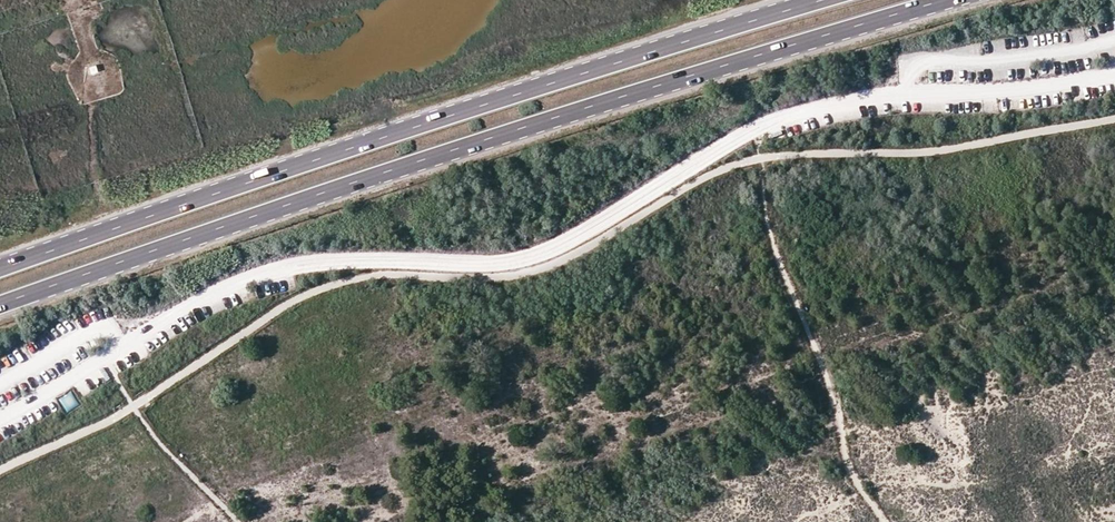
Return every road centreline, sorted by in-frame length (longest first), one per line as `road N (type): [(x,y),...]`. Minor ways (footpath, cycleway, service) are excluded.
road 1 (trunk): [(0,304),(432,155),(953,0)]
road 2 (trunk): [(827,0),(427,123),(0,269)]

